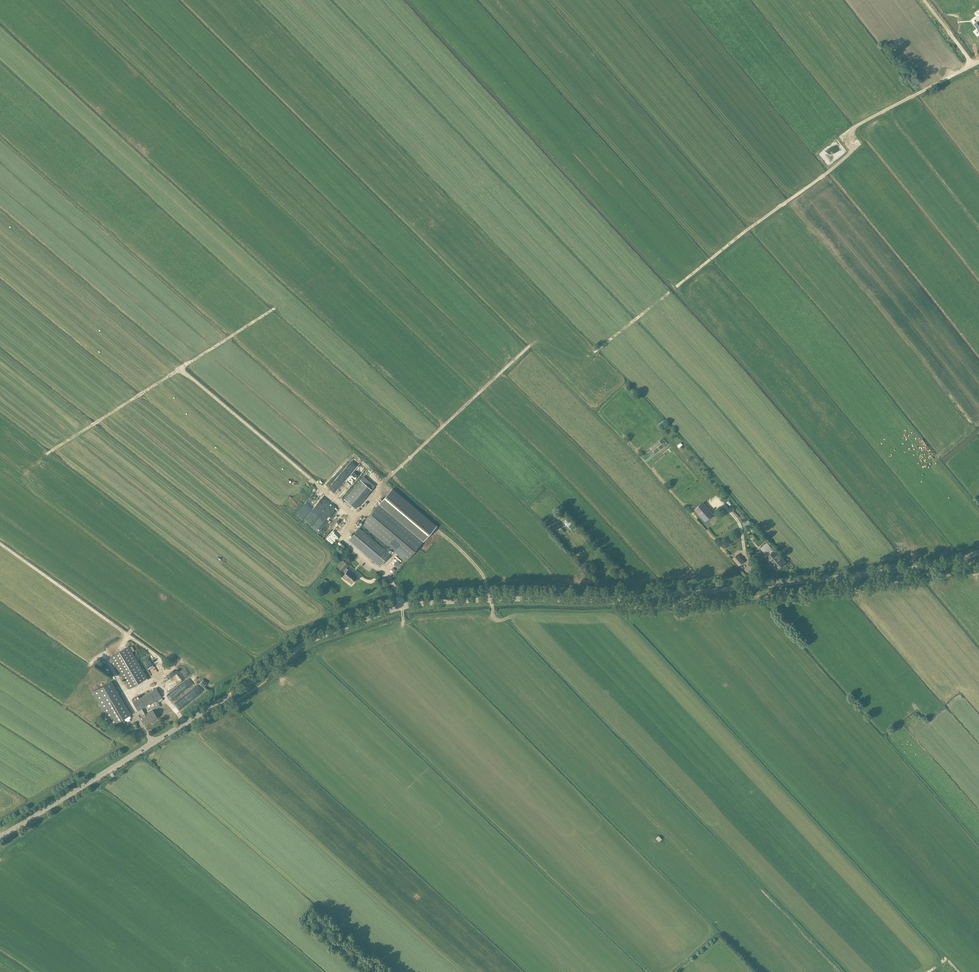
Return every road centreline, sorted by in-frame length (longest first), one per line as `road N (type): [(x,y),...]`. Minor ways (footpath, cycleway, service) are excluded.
road 1 (unclassified): [(0,837),(308,642),(398,608),(754,587),(931,566),(978,553)]
road 2 (unclassified): [(596,348),(761,215),(830,171),(853,151),(858,125),(978,62)]
road 3 (track): [(346,541),(355,517),(182,368)]
road 4 (track): [(166,674),(162,660),(0,543)]
road 5 (track): [(93,424),(265,313)]
road 6 (track): [(745,552),(738,521),(637,404)]

